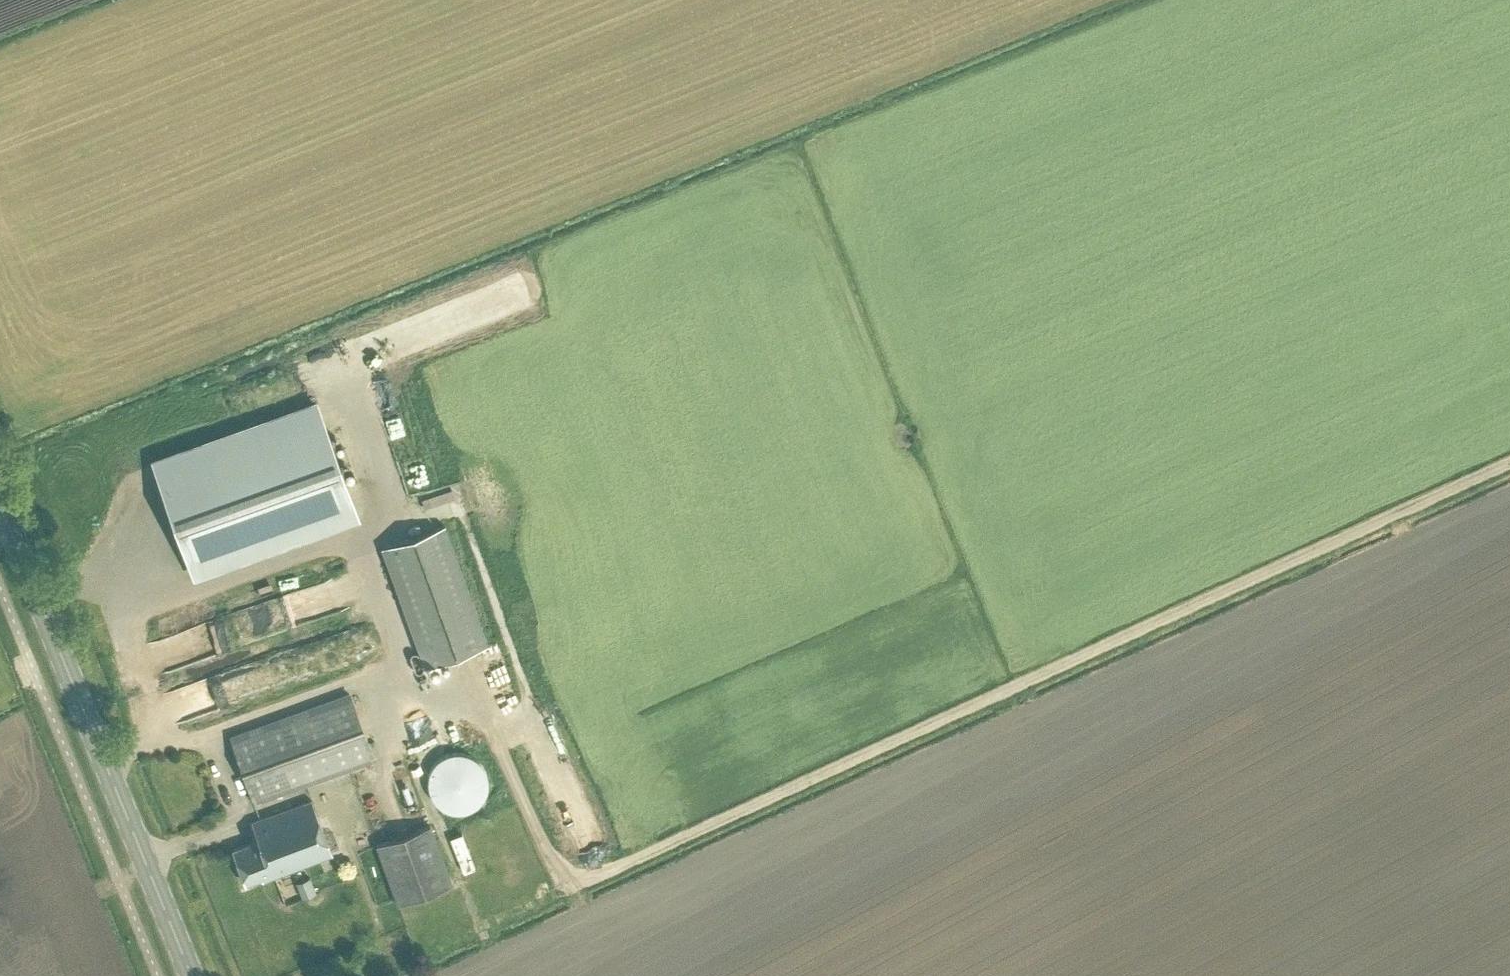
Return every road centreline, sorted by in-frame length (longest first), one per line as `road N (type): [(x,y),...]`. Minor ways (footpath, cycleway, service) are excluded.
road 1 (track): [(482,720),(563,877),(587,877),(1509,461)]
road 2 (primary): [(191,975),(0,505)]

